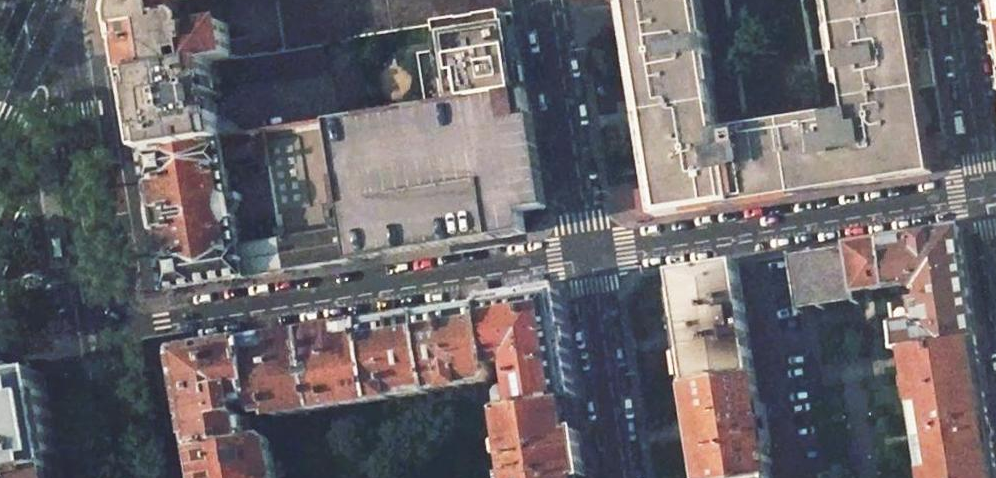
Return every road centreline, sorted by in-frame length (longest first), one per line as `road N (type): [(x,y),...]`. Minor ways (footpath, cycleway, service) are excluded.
road 1 (residential): [(586,256),(106,326)]
road 2 (residential): [(987,193),(586,256)]
road 3 (secondary): [(106,326),(54,0)]
road 4 (residential): [(546,0),(586,256)]
road 5 (residential): [(586,256),(621,477)]
road 6 (residential): [(987,193),(956,0)]
road 7 (secondary): [(131,477),(106,326)]

